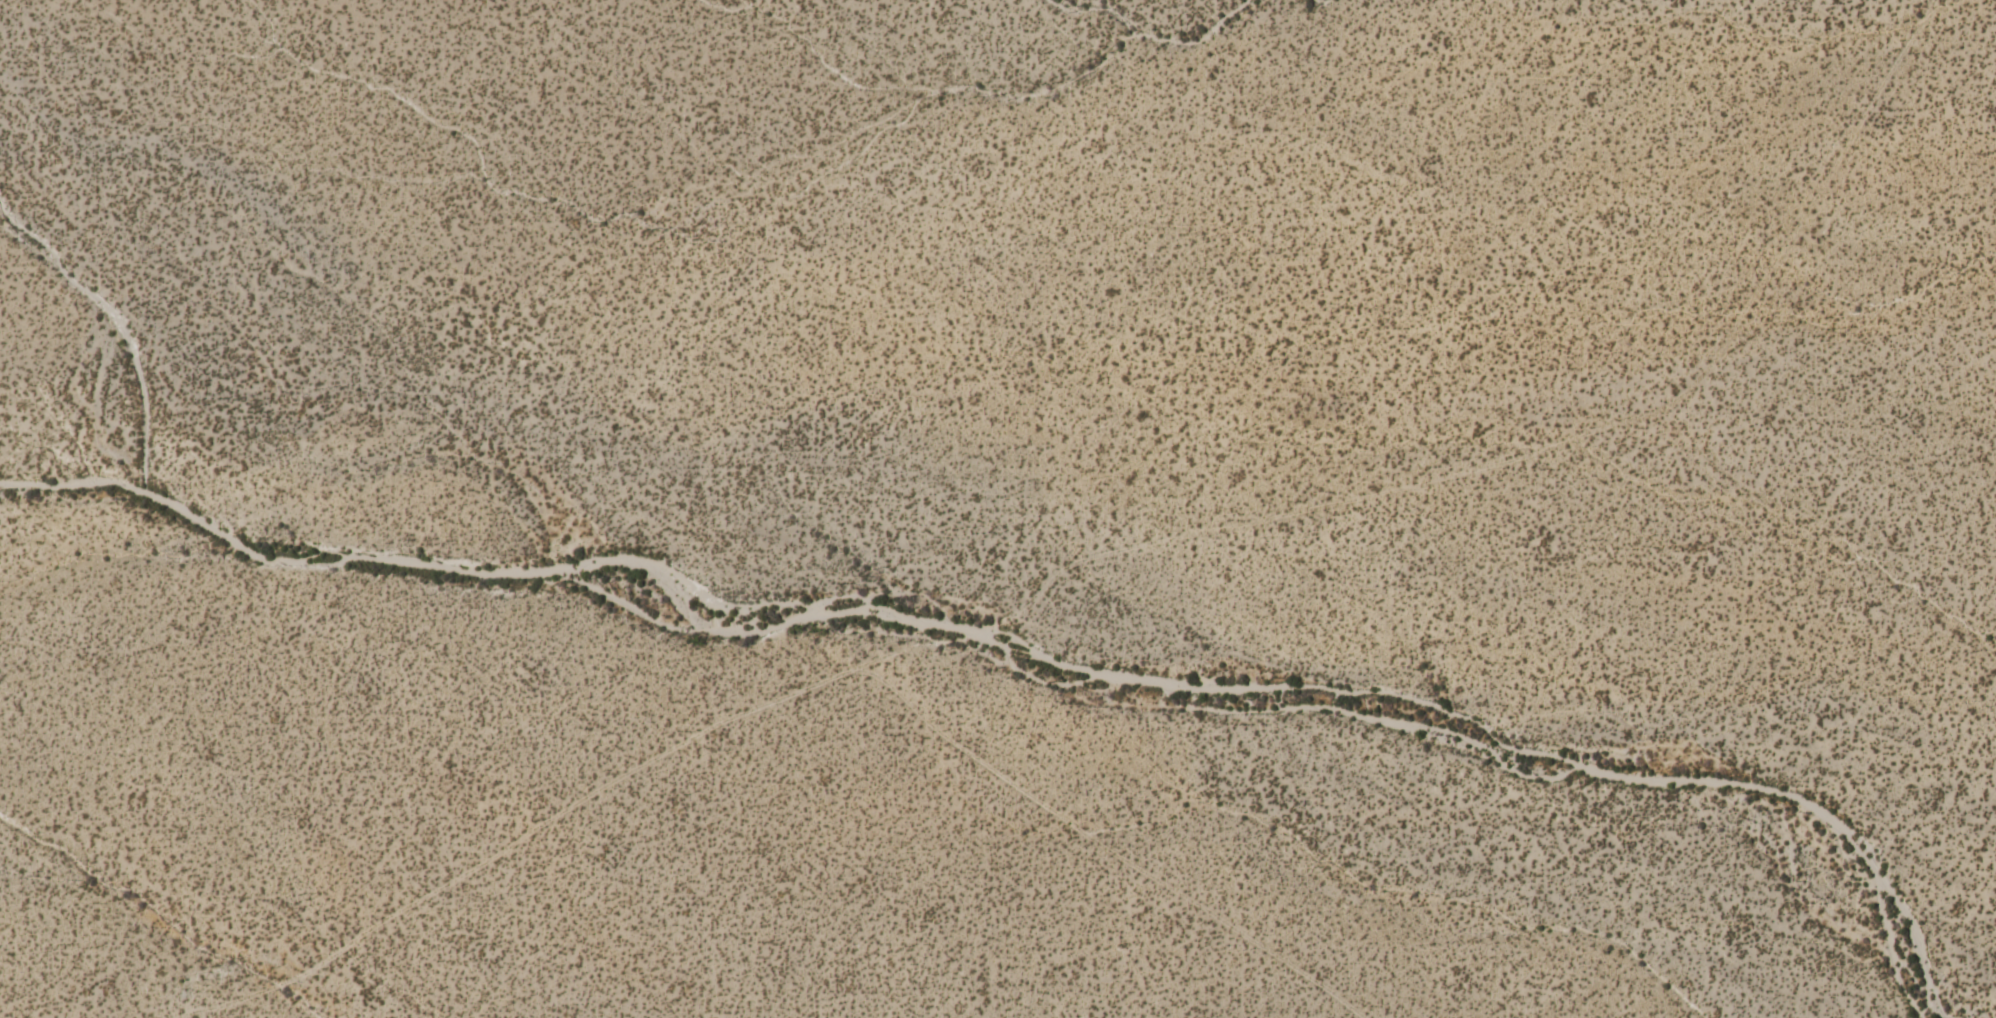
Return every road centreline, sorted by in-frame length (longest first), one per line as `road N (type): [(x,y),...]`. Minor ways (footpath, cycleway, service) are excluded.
road 1 (residential): [(1898,0),(1620,409),(1184,454),(365,915),(212,1017)]

